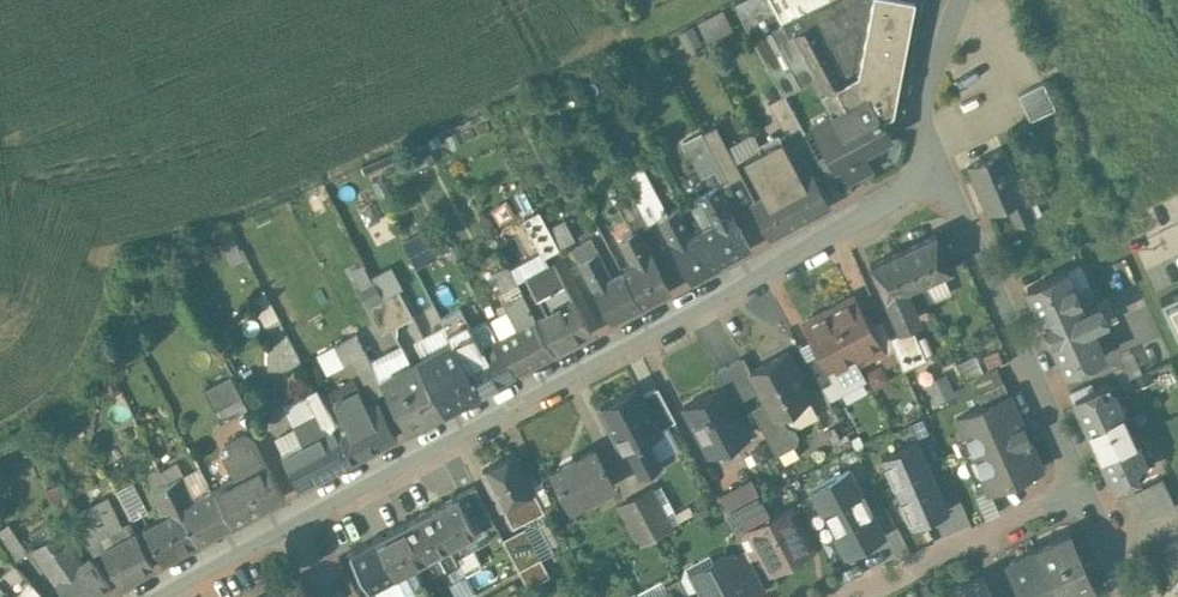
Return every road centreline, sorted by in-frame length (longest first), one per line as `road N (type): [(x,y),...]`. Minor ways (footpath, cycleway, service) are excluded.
road 1 (residential): [(944,164),(297,511)]
road 2 (residential): [(944,164),(1089,480)]
road 3 (residential): [(1089,480),(865,596)]
road 4 (residential): [(297,511),(147,596)]
road 5 (residential): [(956,0),(932,97),(944,164)]
road 6 (residential): [(1089,480),(1135,596)]

